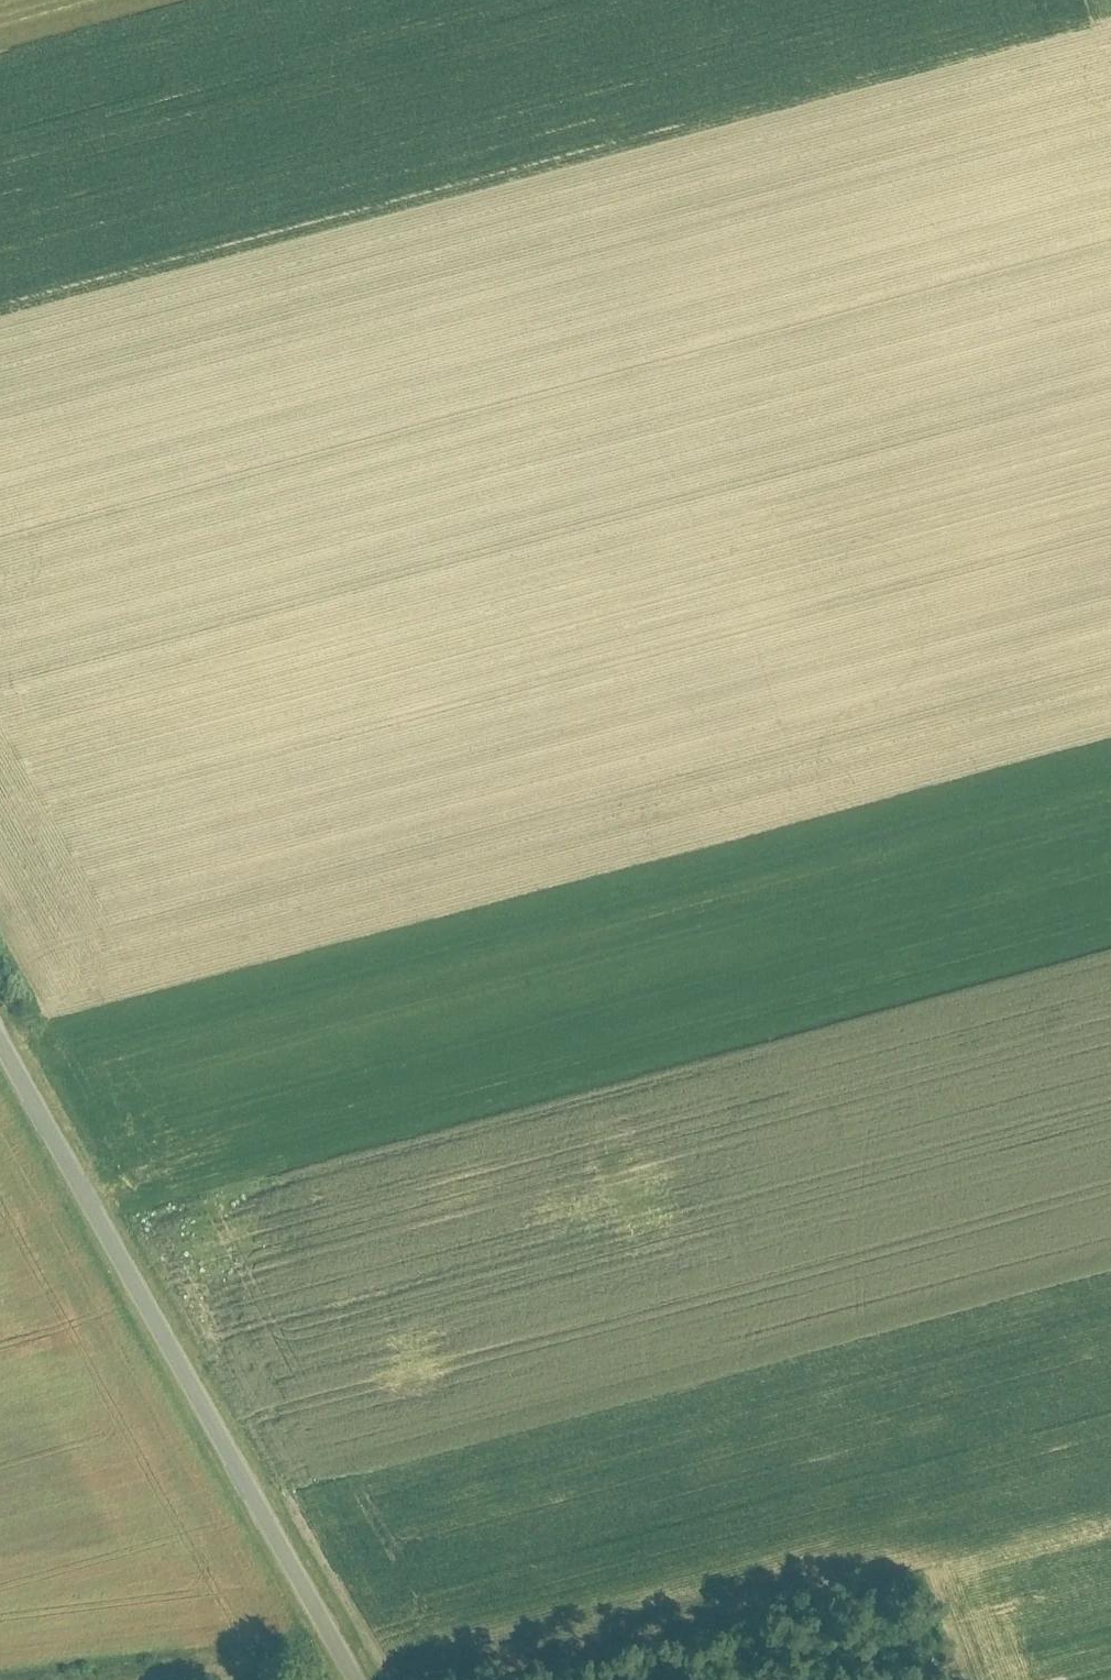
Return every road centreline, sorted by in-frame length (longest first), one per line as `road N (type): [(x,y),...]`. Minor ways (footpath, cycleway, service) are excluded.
road 1 (tertiary): [(346,1679),(0,1051)]

